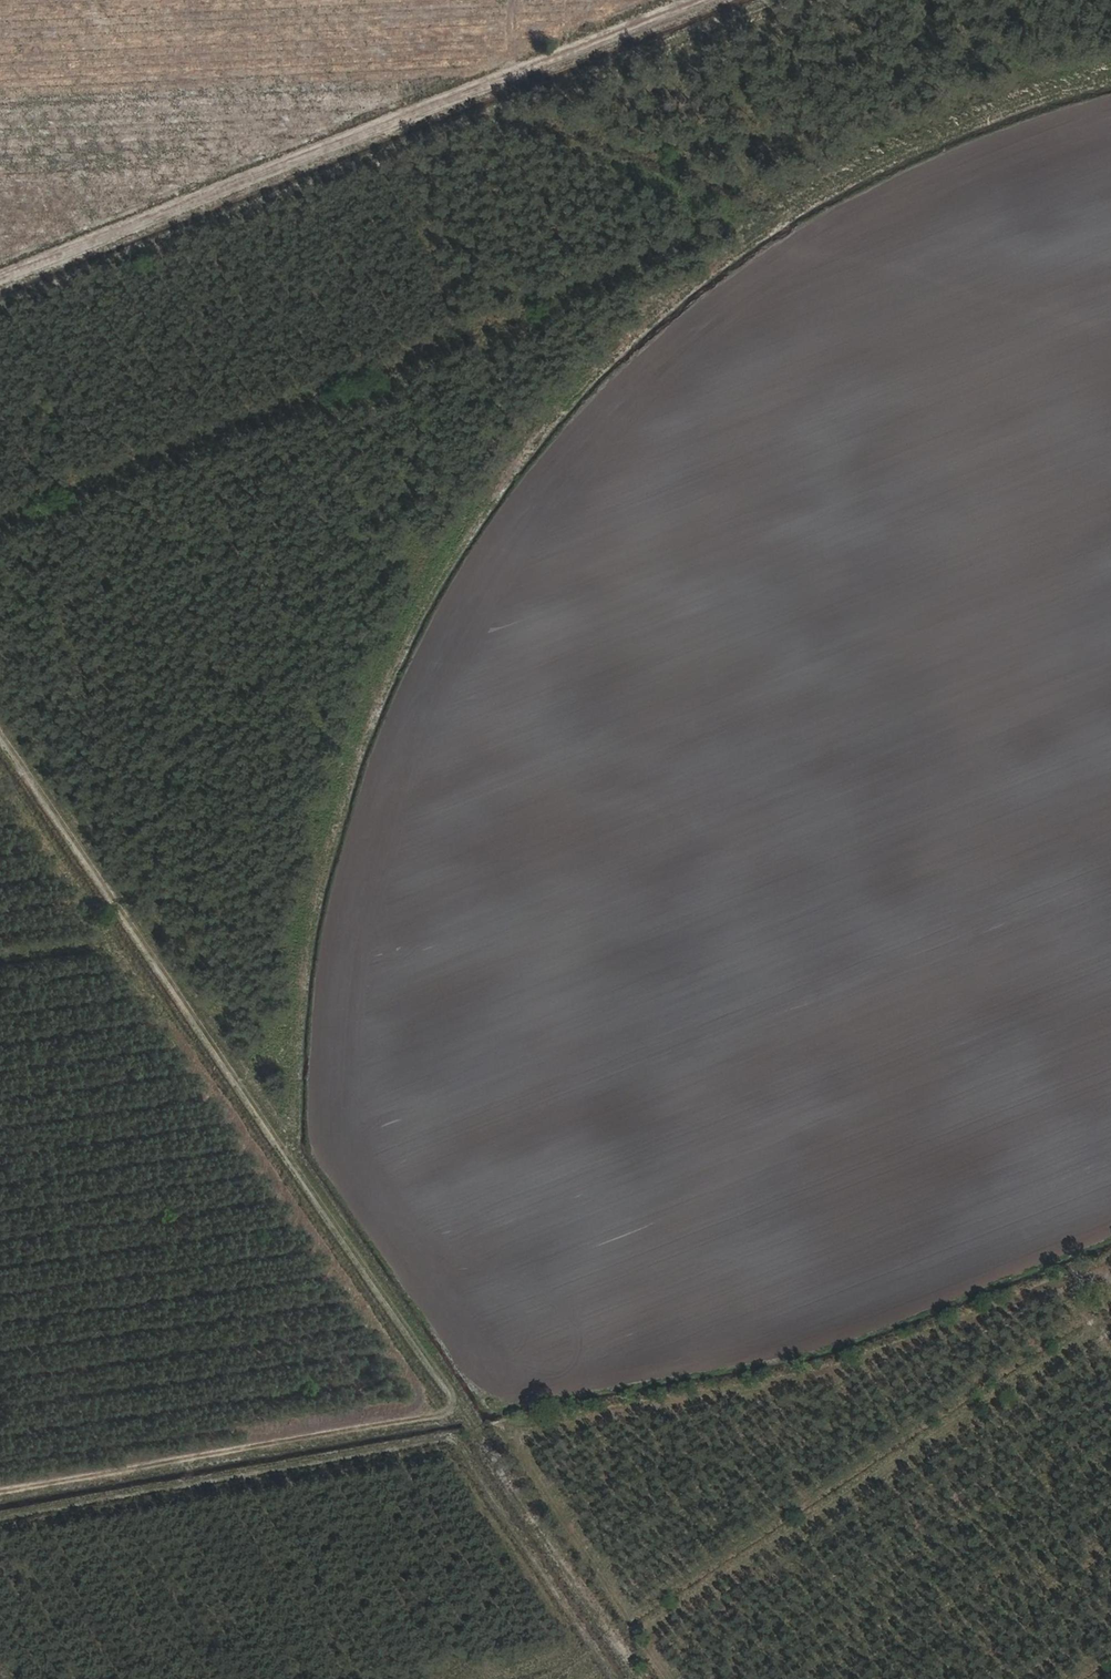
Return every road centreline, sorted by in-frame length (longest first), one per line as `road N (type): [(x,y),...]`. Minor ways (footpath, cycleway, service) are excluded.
road 1 (track): [(0,1490),(447,1415),(456,1396),(0,733)]
road 2 (track): [(0,280),(702,0)]

